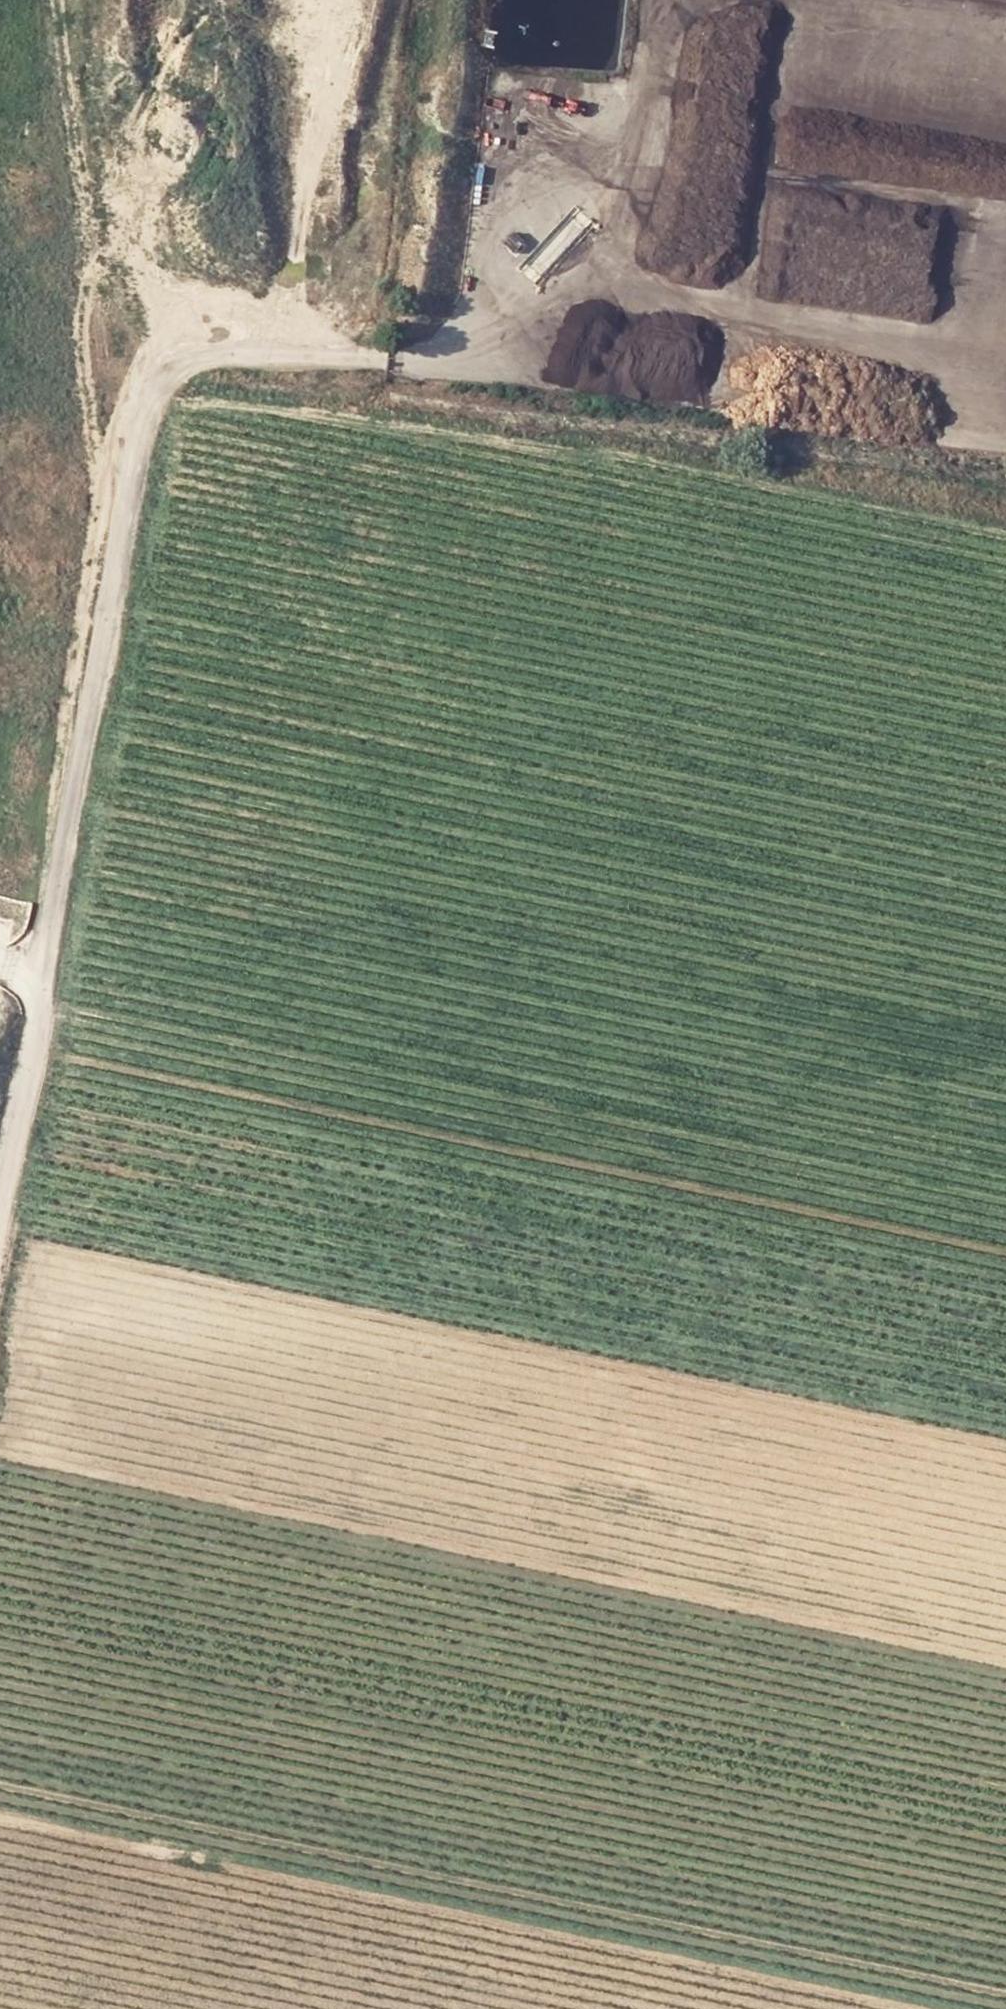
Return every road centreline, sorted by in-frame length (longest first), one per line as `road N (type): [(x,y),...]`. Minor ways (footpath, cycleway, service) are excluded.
road 1 (unclassified): [(0,1210),(159,389),(207,353),(386,362)]

